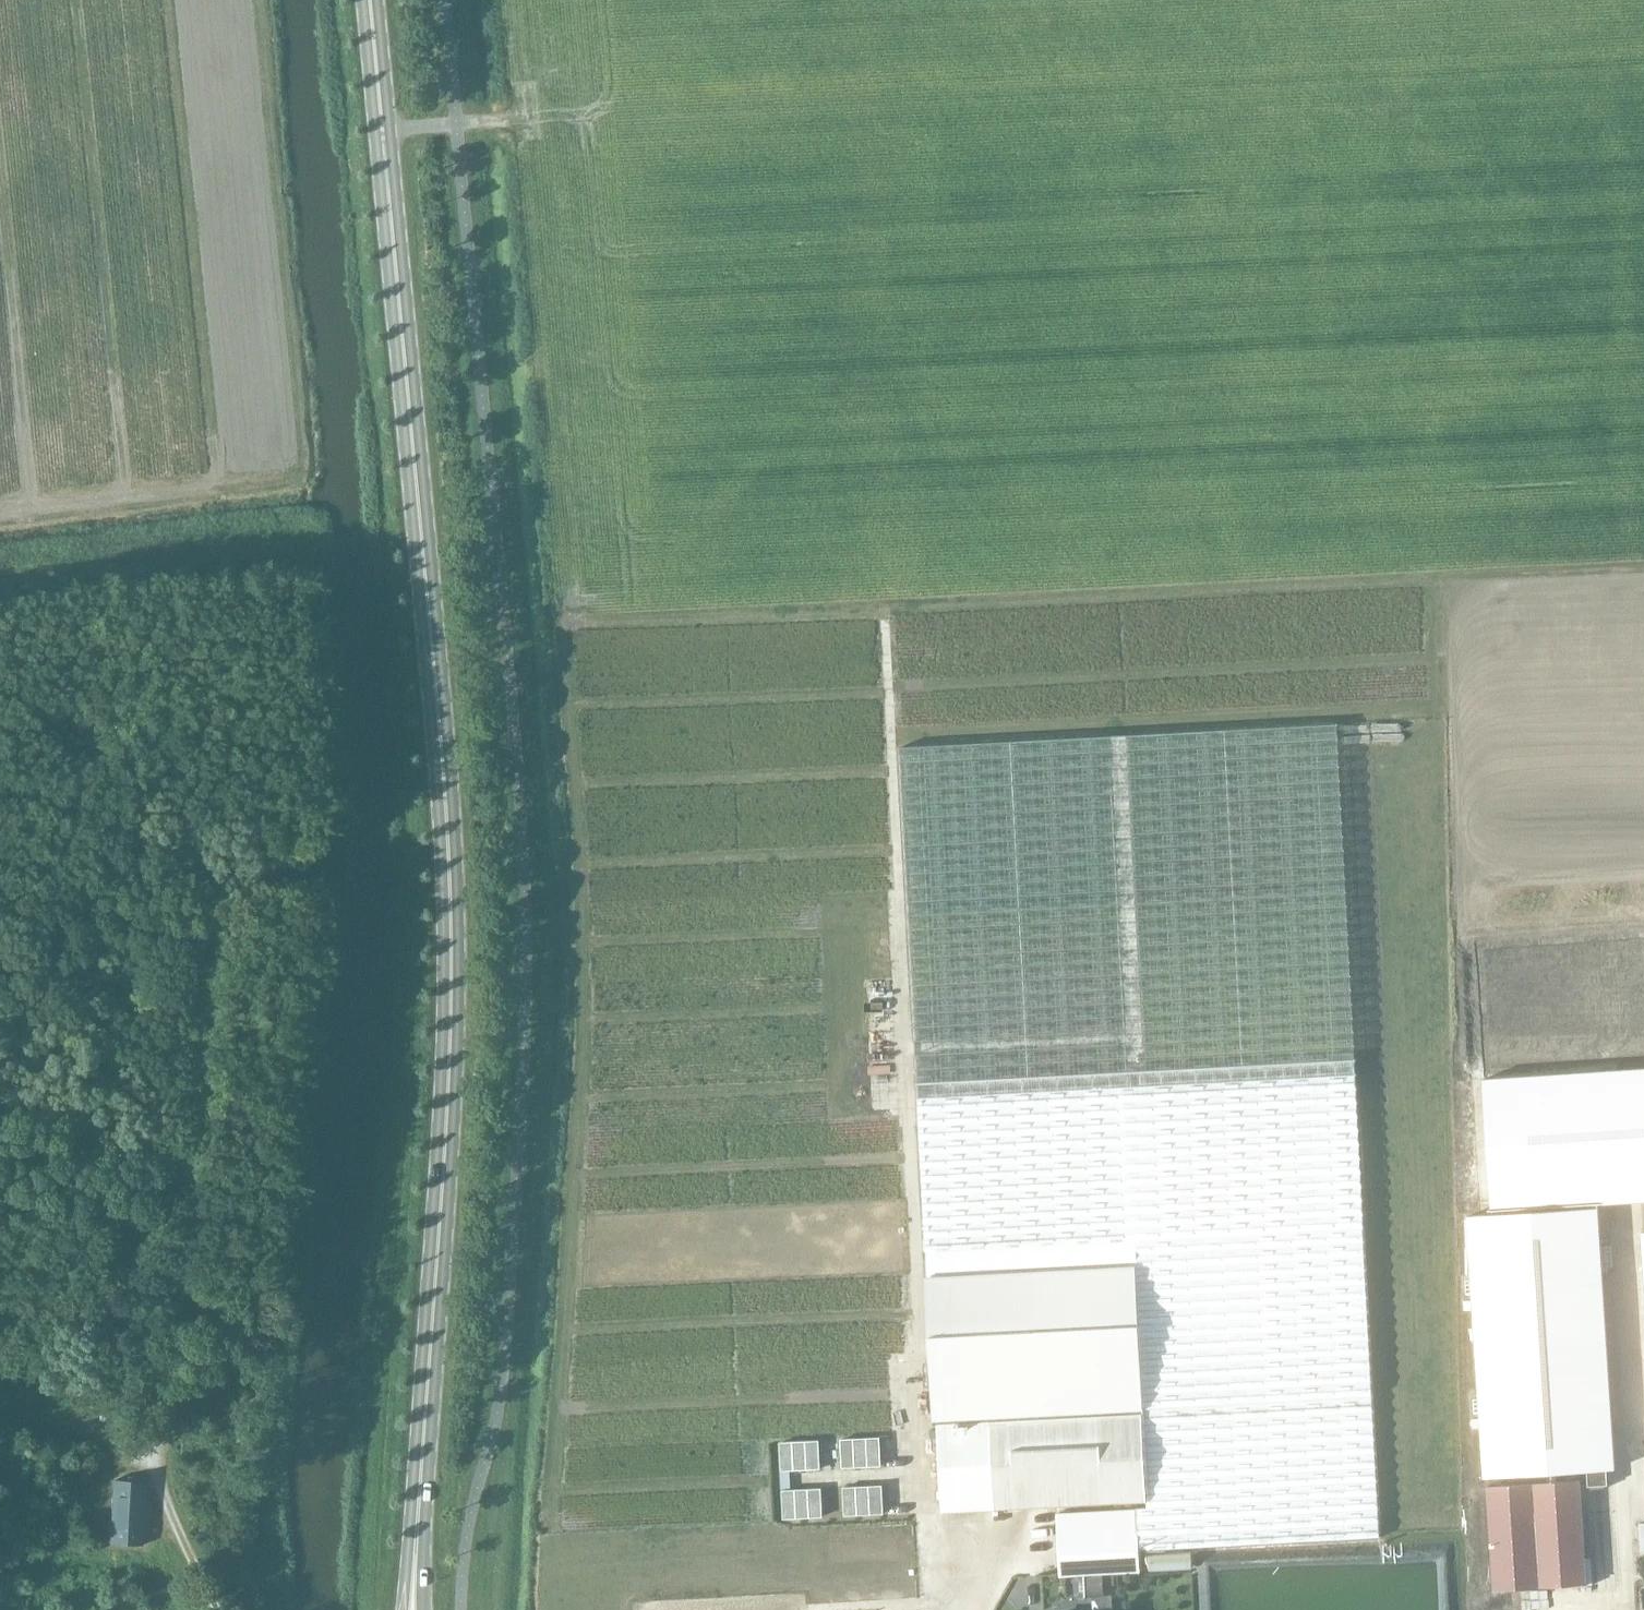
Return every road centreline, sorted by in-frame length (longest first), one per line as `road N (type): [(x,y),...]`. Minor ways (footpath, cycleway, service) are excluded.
road 1 (tertiary): [(415,1609),(450,950),(370,0)]
road 2 (track): [(161,1459),(176,1520),(223,1609)]

